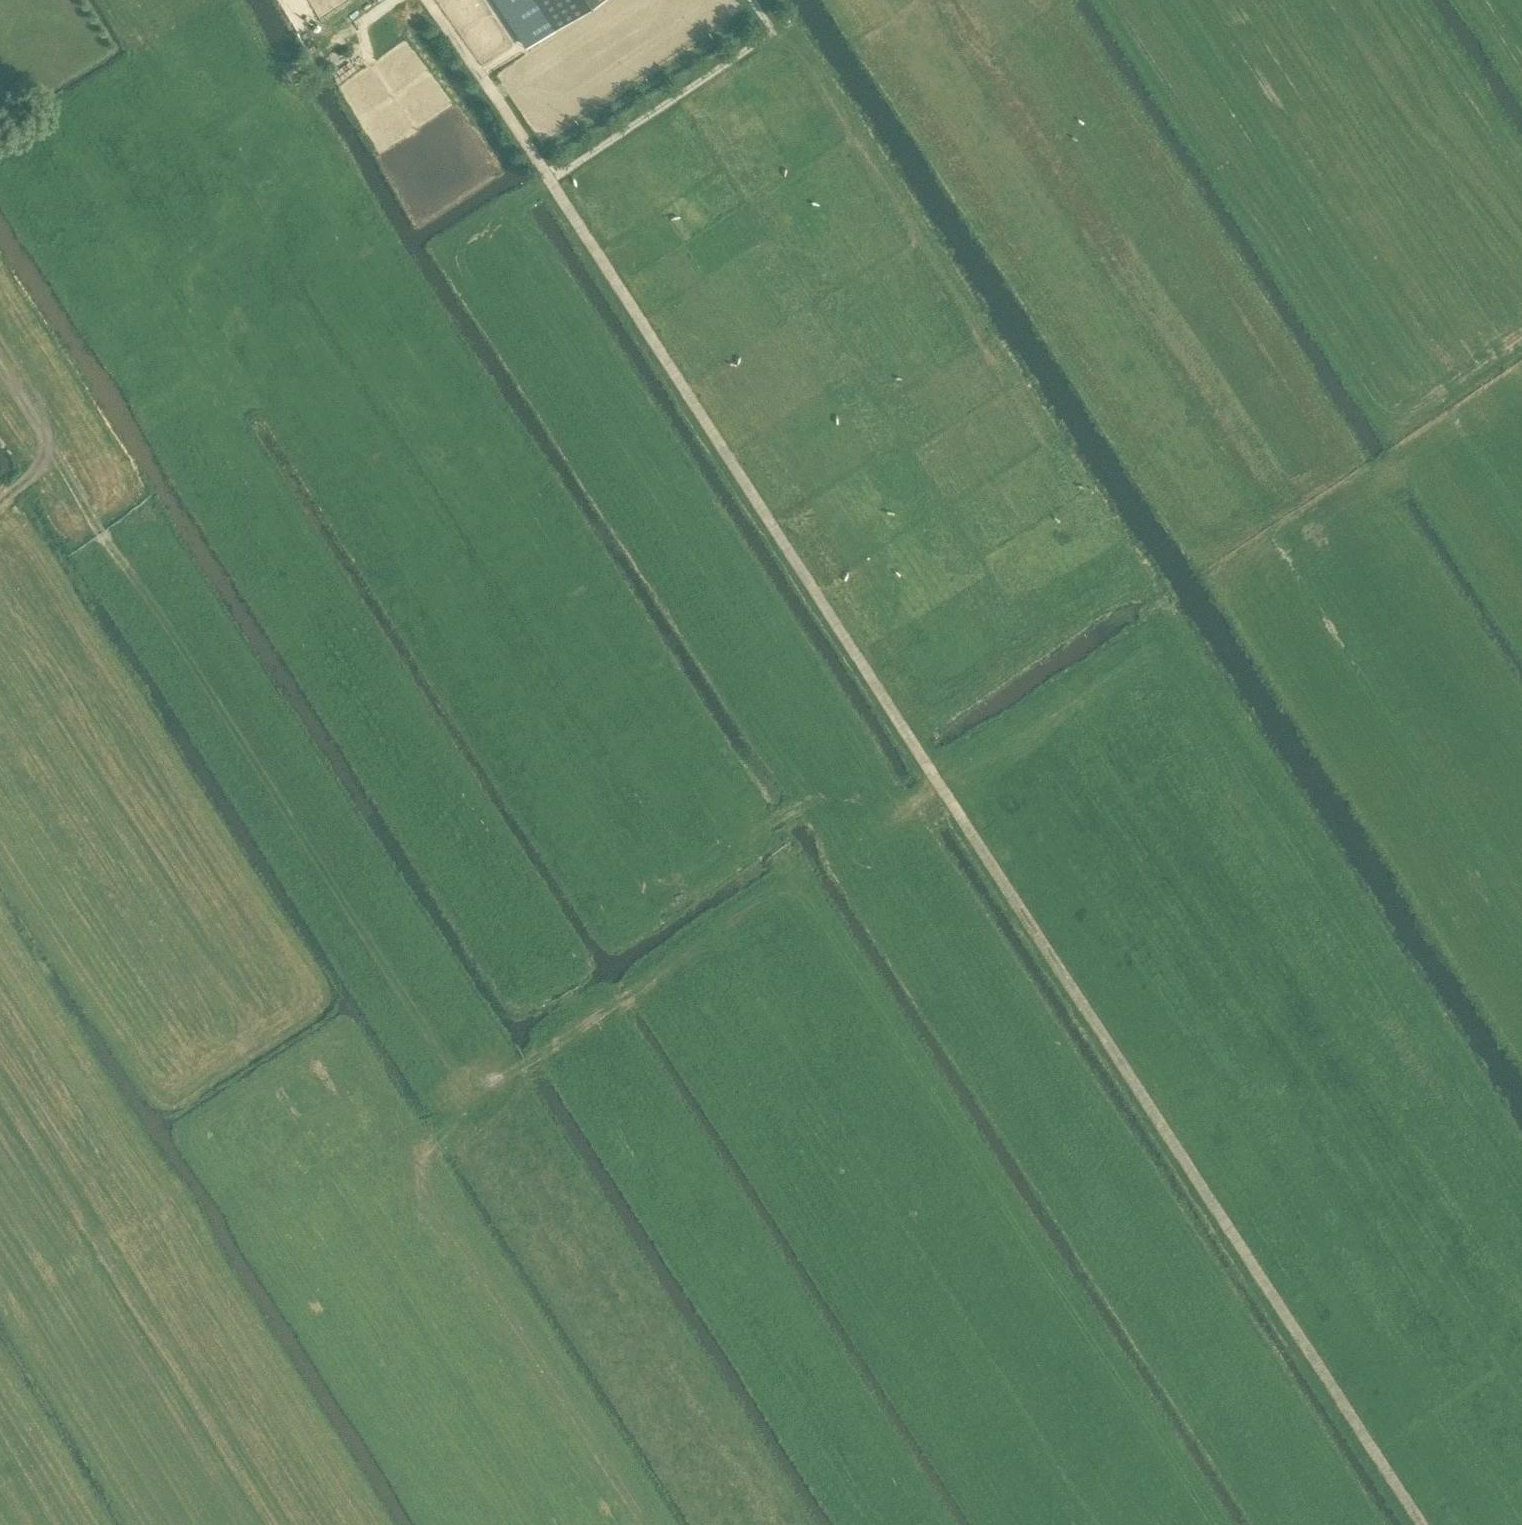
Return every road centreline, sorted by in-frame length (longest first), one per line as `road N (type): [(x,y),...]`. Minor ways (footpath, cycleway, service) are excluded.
road 1 (track): [(431,0),(1424,1524)]

